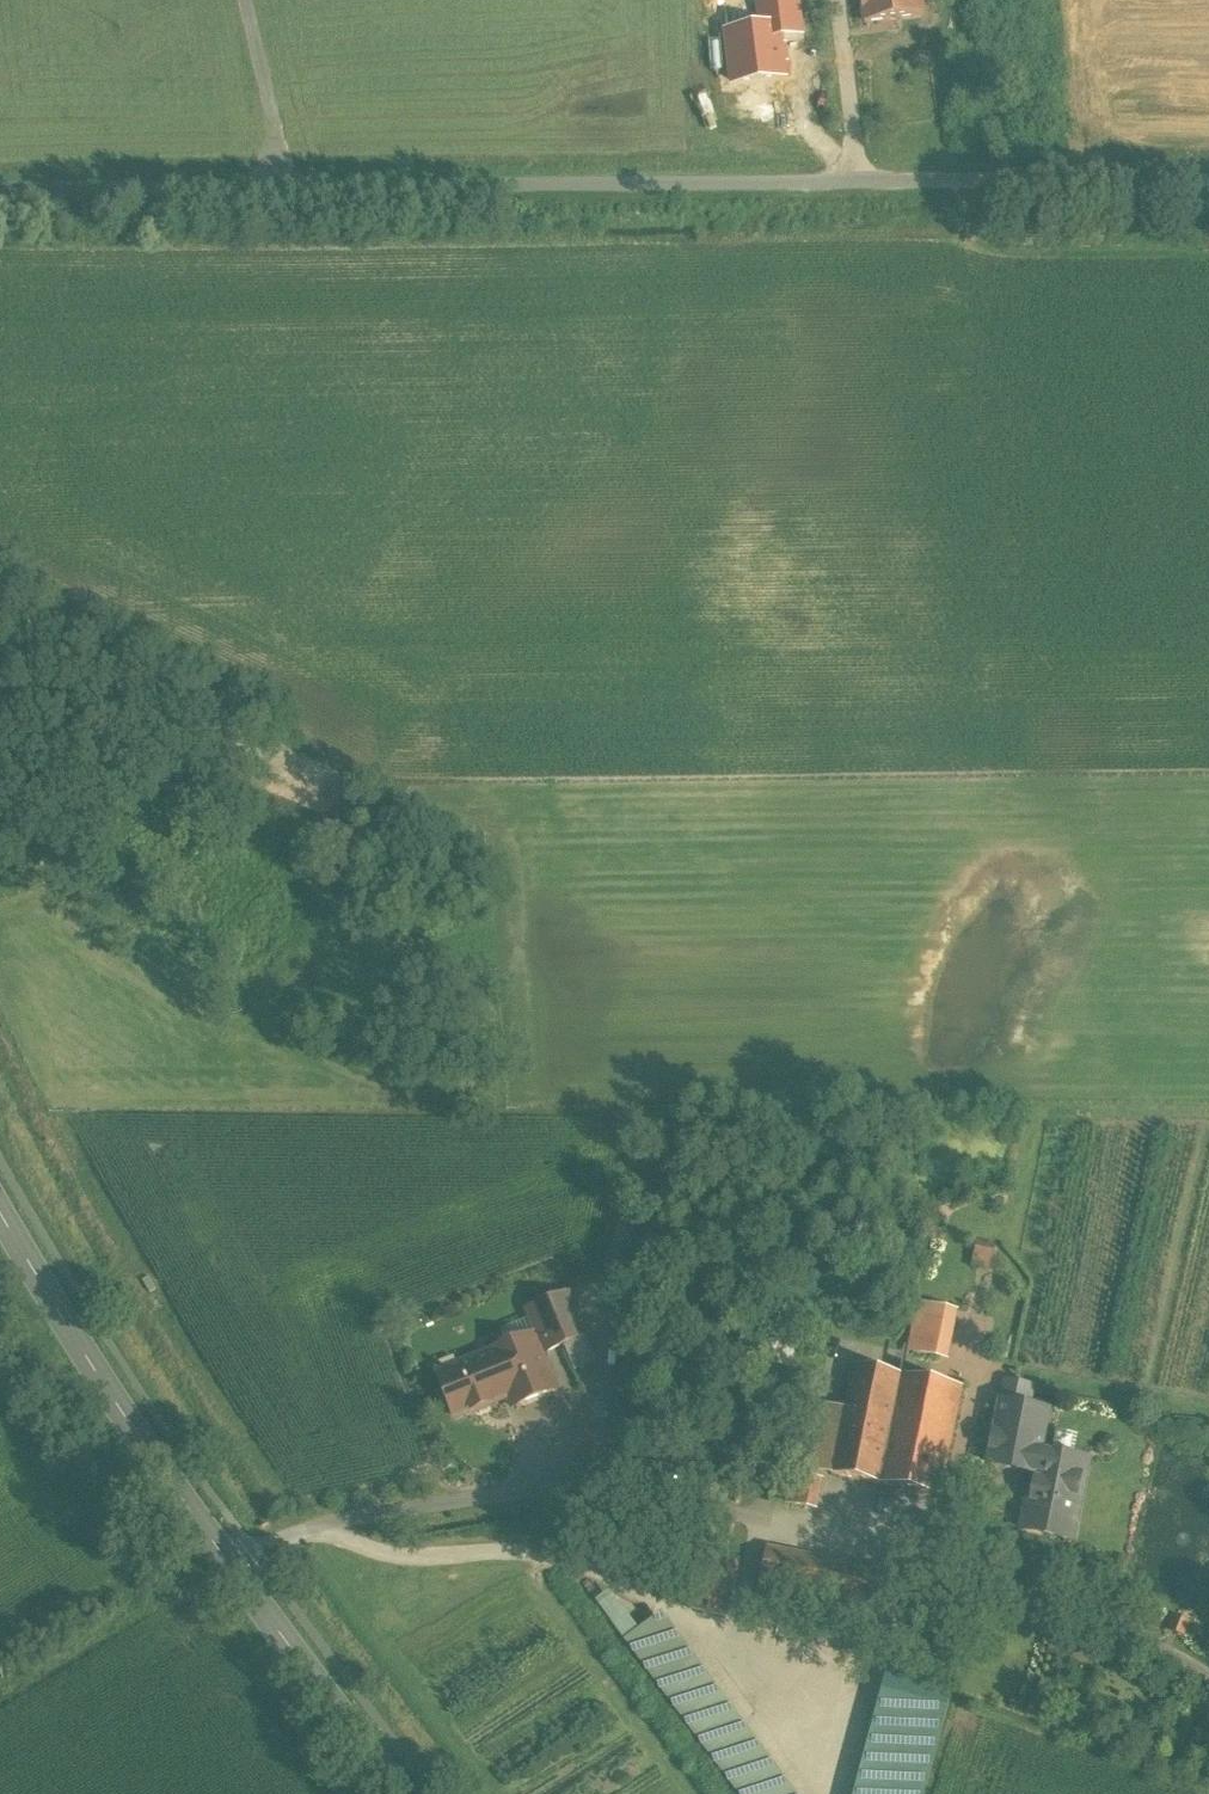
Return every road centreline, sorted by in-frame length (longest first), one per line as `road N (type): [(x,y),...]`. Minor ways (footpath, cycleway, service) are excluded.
road 1 (unclassified): [(1208,184),(952,179),(0,189)]
road 2 (secondary): [(0,1214),(106,1387),(399,1793)]
road 3 (track): [(319,1526),(384,1553),(545,1555),(621,1583),(687,1622)]

